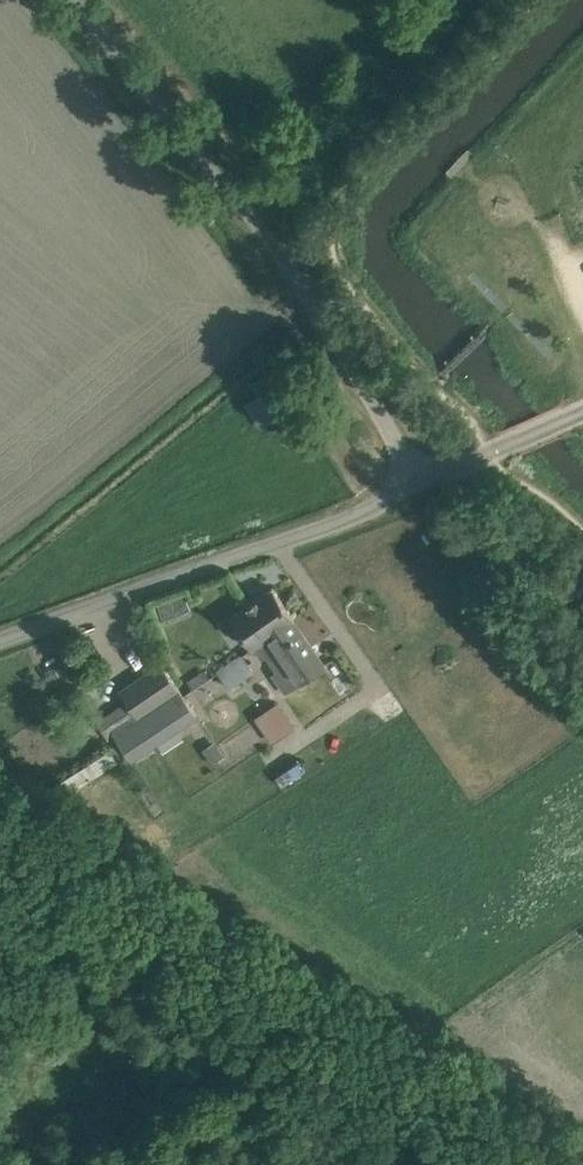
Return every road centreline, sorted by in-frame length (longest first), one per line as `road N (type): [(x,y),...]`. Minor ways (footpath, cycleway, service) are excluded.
road 1 (unclassified): [(421,487),(282,257),(75,0)]
road 2 (unclassified): [(0,641),(421,487)]
road 3 (unclassified): [(421,487),(582,412)]

